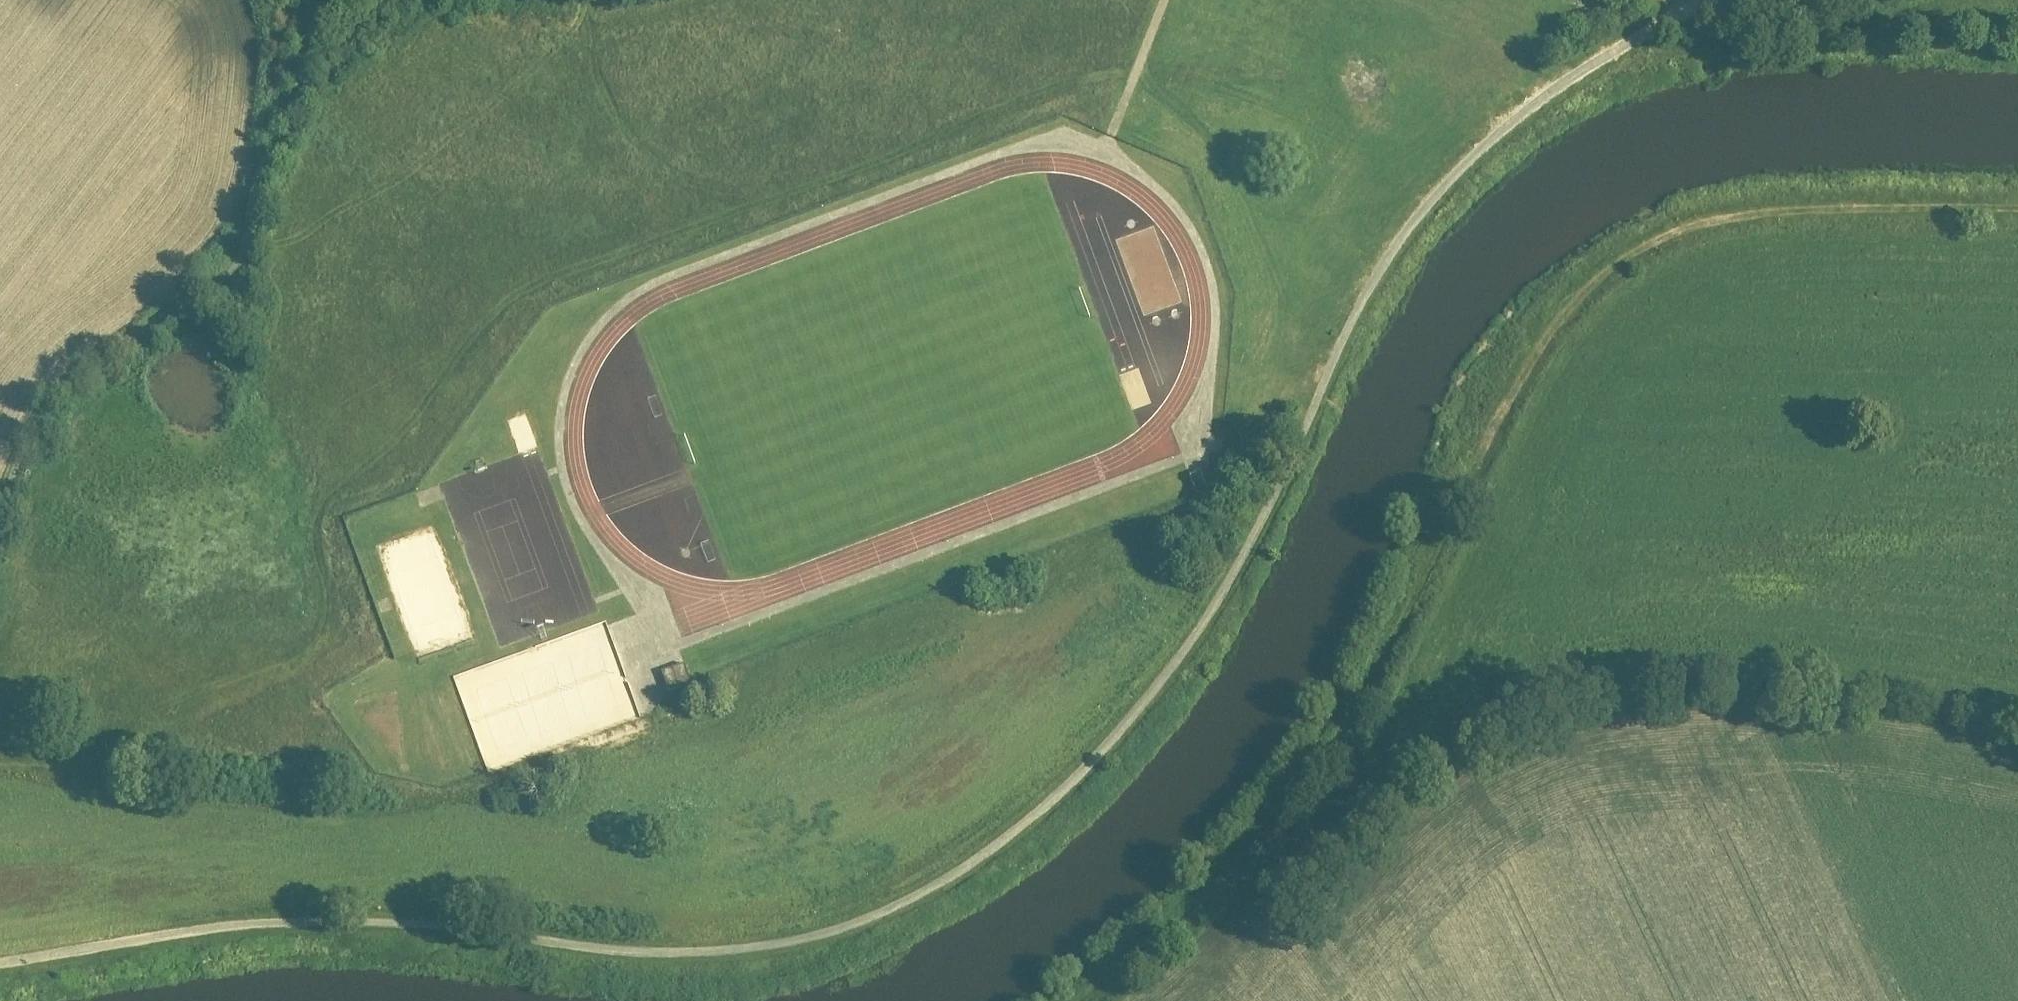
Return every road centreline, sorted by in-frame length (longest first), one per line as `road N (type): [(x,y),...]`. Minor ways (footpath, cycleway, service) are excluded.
road 1 (track): [(1092,1000),(1253,851),(1375,676),(1485,450),(1598,278),(1778,215),(2017,214)]

